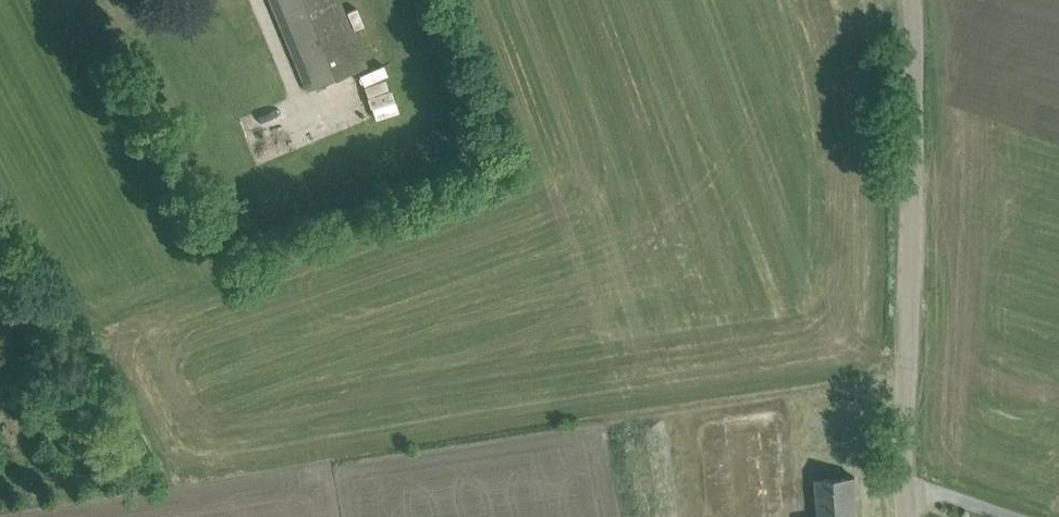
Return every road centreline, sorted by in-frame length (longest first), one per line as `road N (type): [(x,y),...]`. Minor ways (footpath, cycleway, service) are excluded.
road 1 (unclassified): [(915,516),(910,0)]

